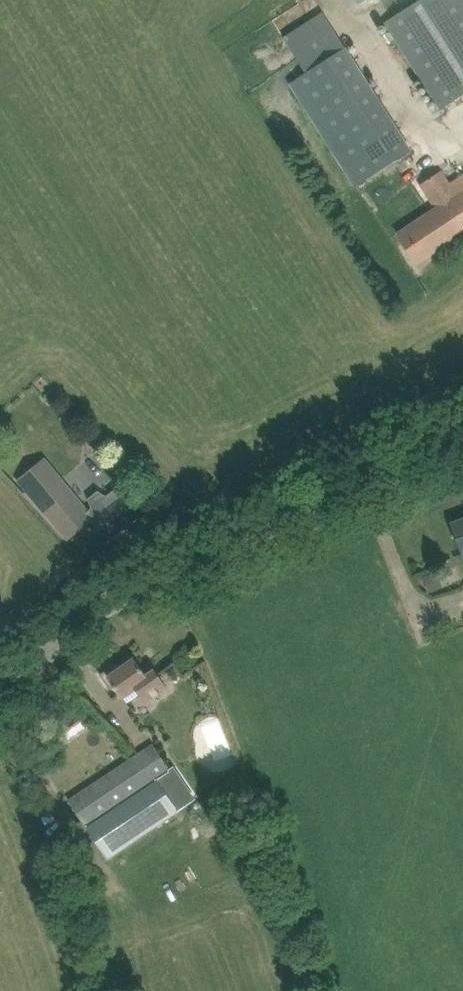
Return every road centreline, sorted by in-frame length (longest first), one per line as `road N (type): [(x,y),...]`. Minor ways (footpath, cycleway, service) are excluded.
road 1 (unclassified): [(462,434),(77,620),(0,697)]

